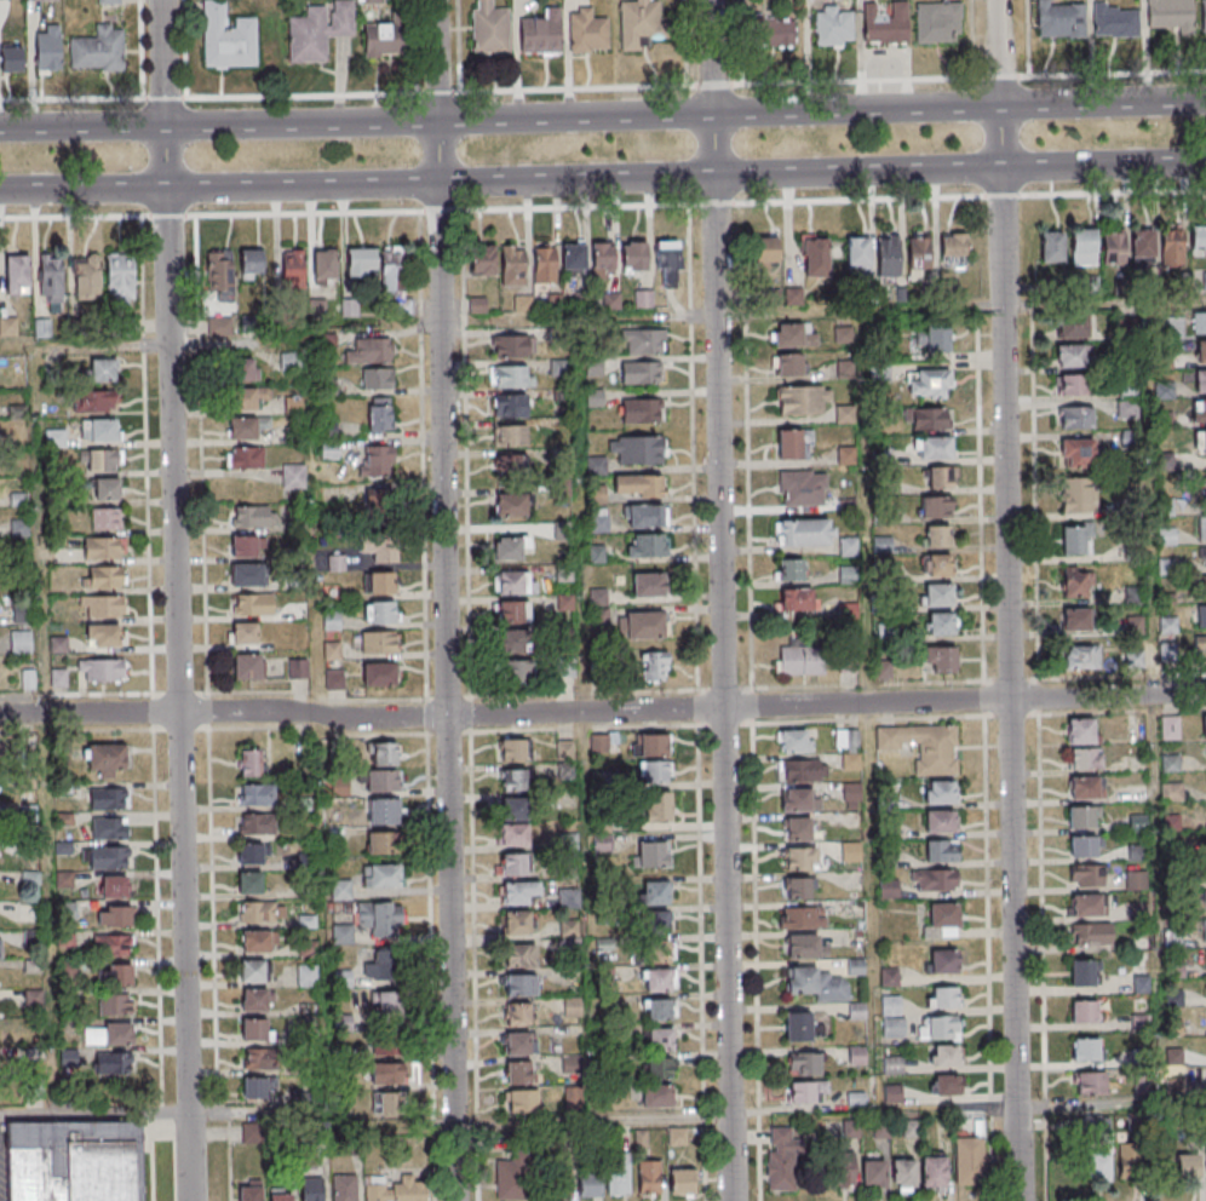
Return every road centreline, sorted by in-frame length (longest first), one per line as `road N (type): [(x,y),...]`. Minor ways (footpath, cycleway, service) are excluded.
road 1 (residential): [(1205,694),(417,718),(288,711),(0,715)]
road 2 (secondary): [(0,191),(1205,163)]
road 3 (secondary): [(1205,101),(0,128)]
road 4 (residential): [(189,1200),(160,0)]
road 5 (residential): [(455,1200),(433,0)]
road 6 (residential): [(731,1200),(709,0)]
road 7 (residential): [(1018,1200),(996,0)]

